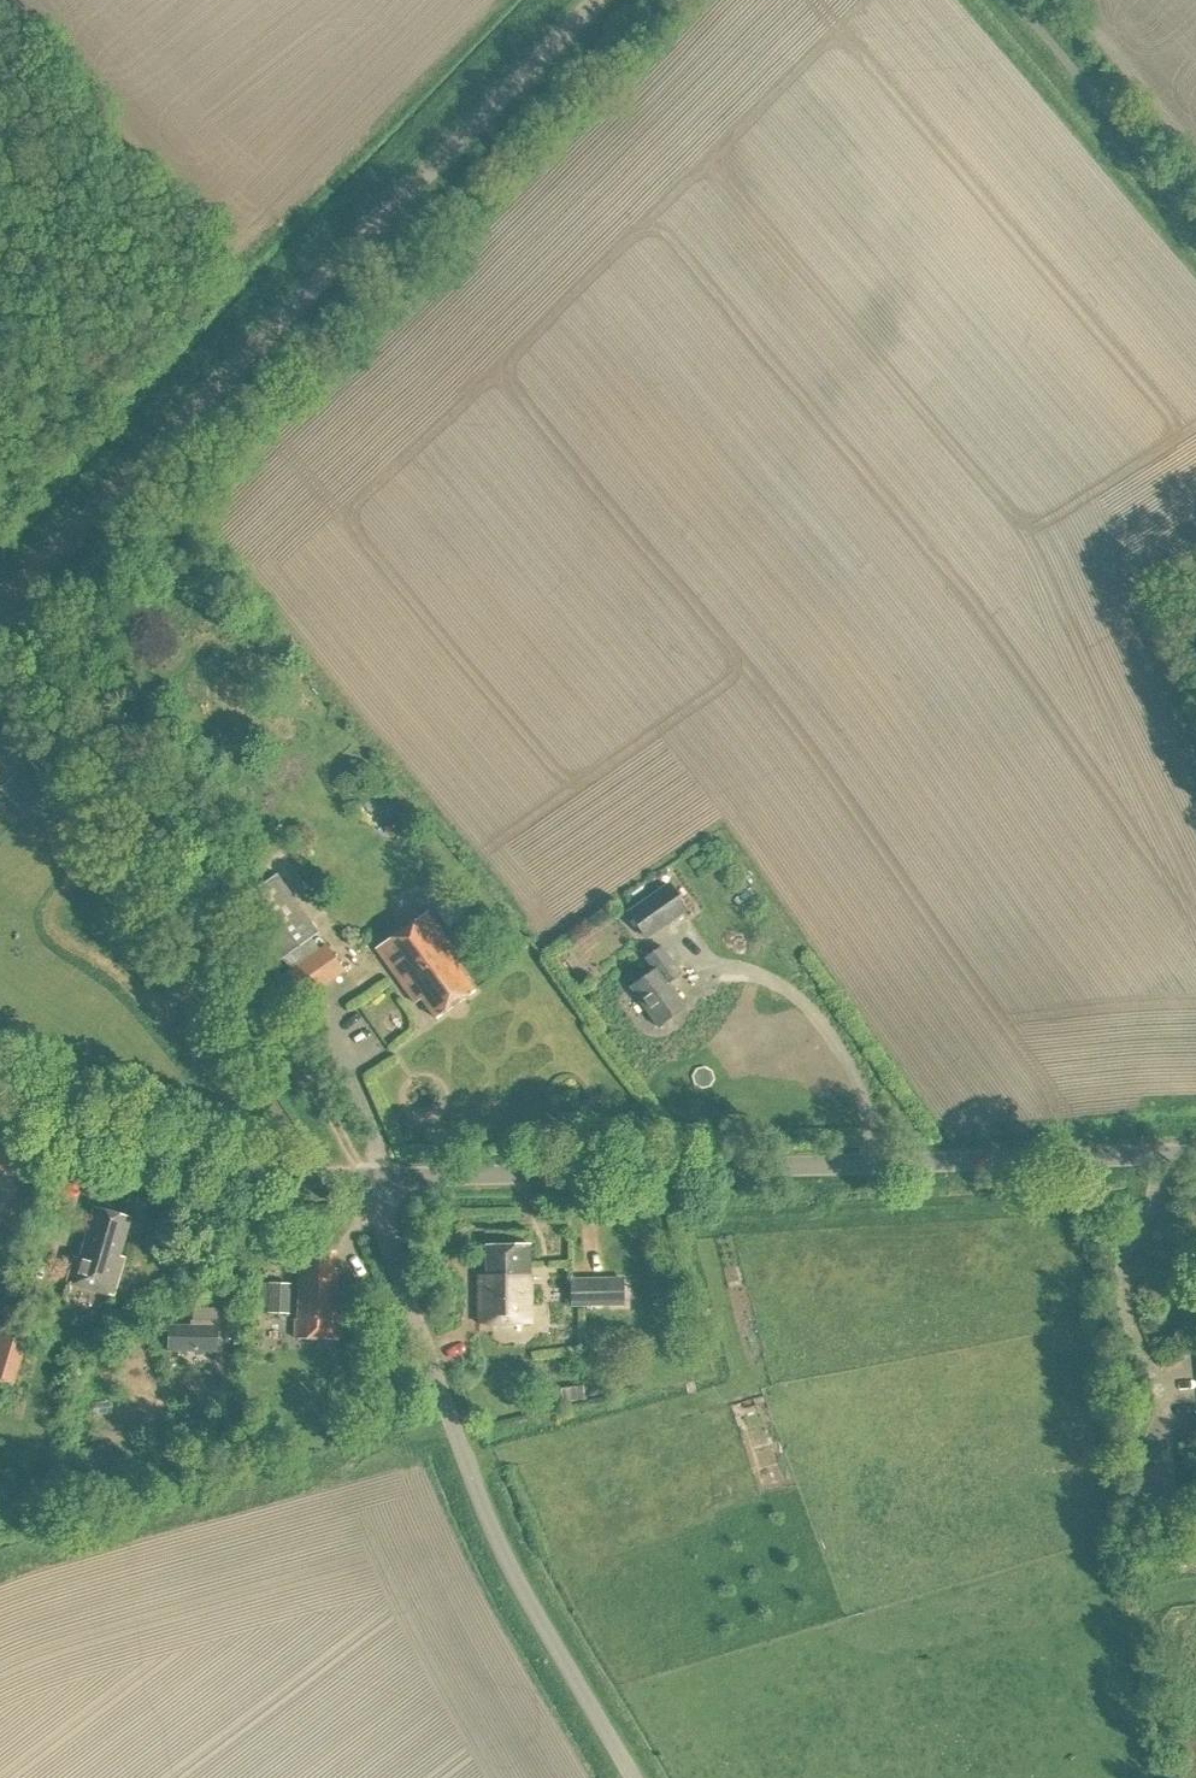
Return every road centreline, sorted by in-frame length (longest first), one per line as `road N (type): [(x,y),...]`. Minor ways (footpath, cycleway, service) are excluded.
road 1 (unclassified): [(0,606),(595,0)]
road 2 (tertiary): [(375,1183),(1195,1154)]
road 3 (track): [(0,614),(172,904),(375,1183)]
road 4 (unclassified): [(634,1777),(488,1521),(382,1223),(375,1183)]
road 5 (tertiary): [(0,1086),(106,1135),(191,1160),(375,1183)]

